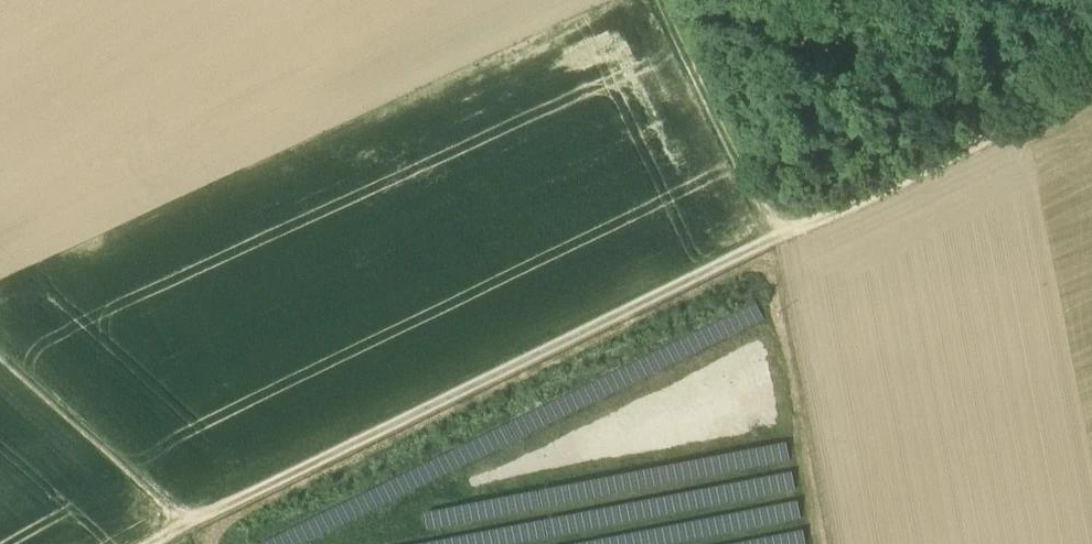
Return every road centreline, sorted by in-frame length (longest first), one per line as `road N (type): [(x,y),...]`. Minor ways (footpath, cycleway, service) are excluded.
road 1 (track): [(188,523),(776,237)]
road 2 (track): [(776,237),(1091,82)]
road 3 (track): [(660,0),(776,237)]
road 4 (track): [(188,523),(0,358)]

